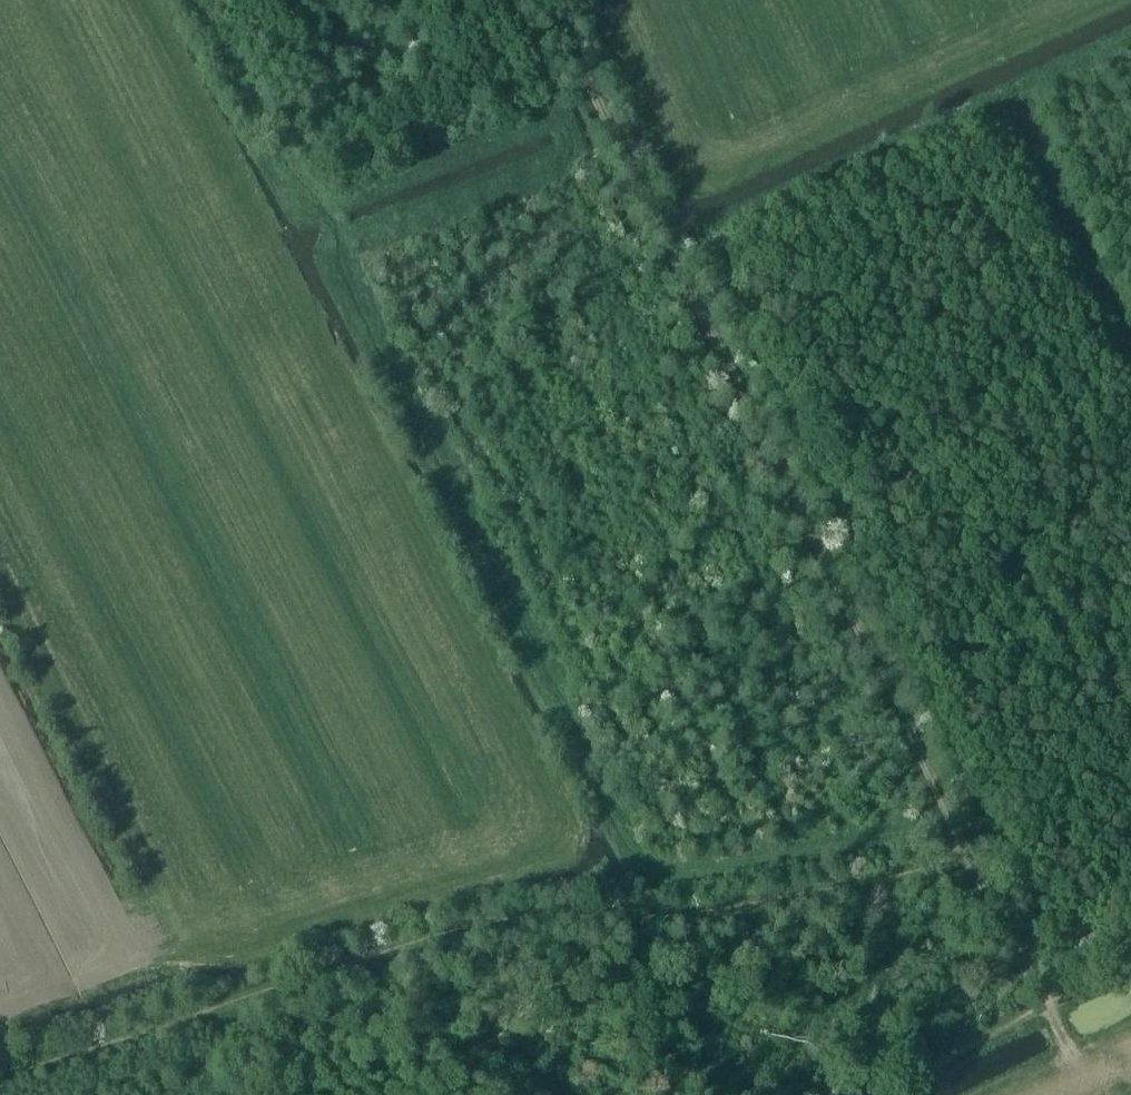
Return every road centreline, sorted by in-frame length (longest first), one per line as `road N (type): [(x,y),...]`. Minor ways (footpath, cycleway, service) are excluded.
road 1 (track): [(0,1074),(473,930),(536,915),(673,915),(904,877),(974,850),(542,0)]
road 2 (track): [(974,850),(1044,1003)]

